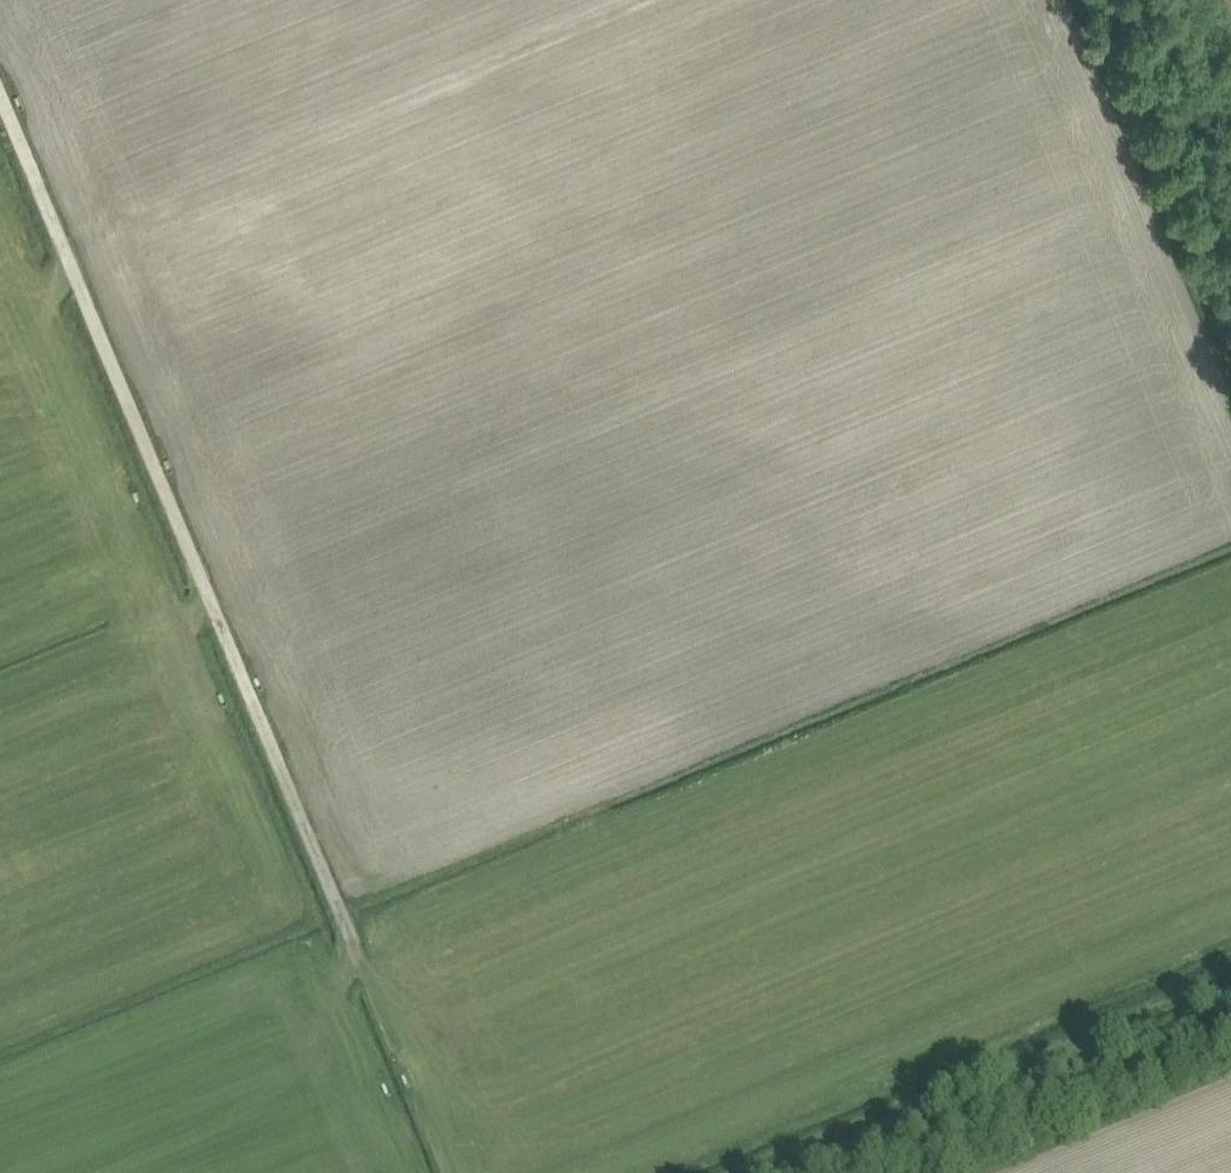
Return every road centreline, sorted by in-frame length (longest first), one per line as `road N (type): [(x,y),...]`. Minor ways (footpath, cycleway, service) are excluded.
road 1 (track): [(343,928),(0,97)]
road 2 (track): [(1230,977),(748,1172)]

